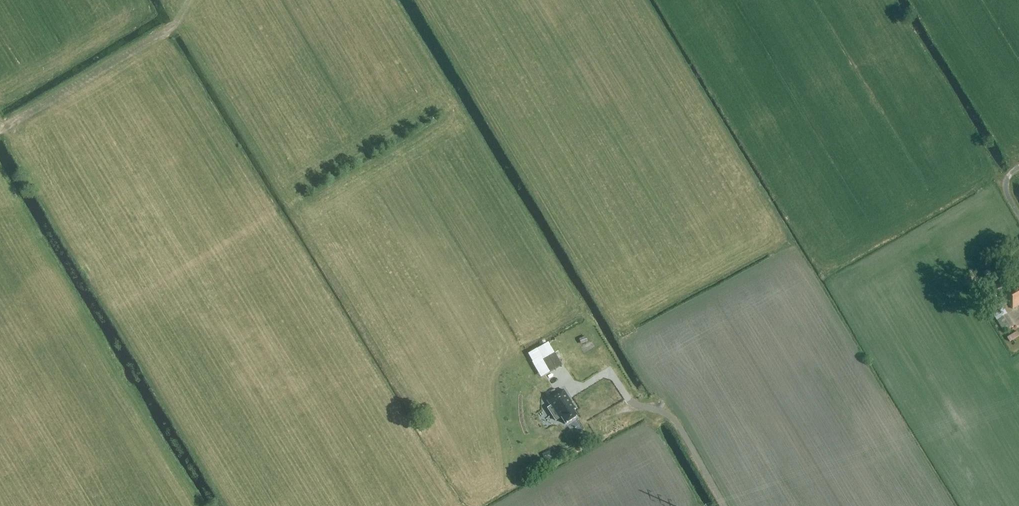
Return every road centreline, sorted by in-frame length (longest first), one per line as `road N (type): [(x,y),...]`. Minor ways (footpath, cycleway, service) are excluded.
road 1 (track): [(633,407),(665,411),(723,505)]

